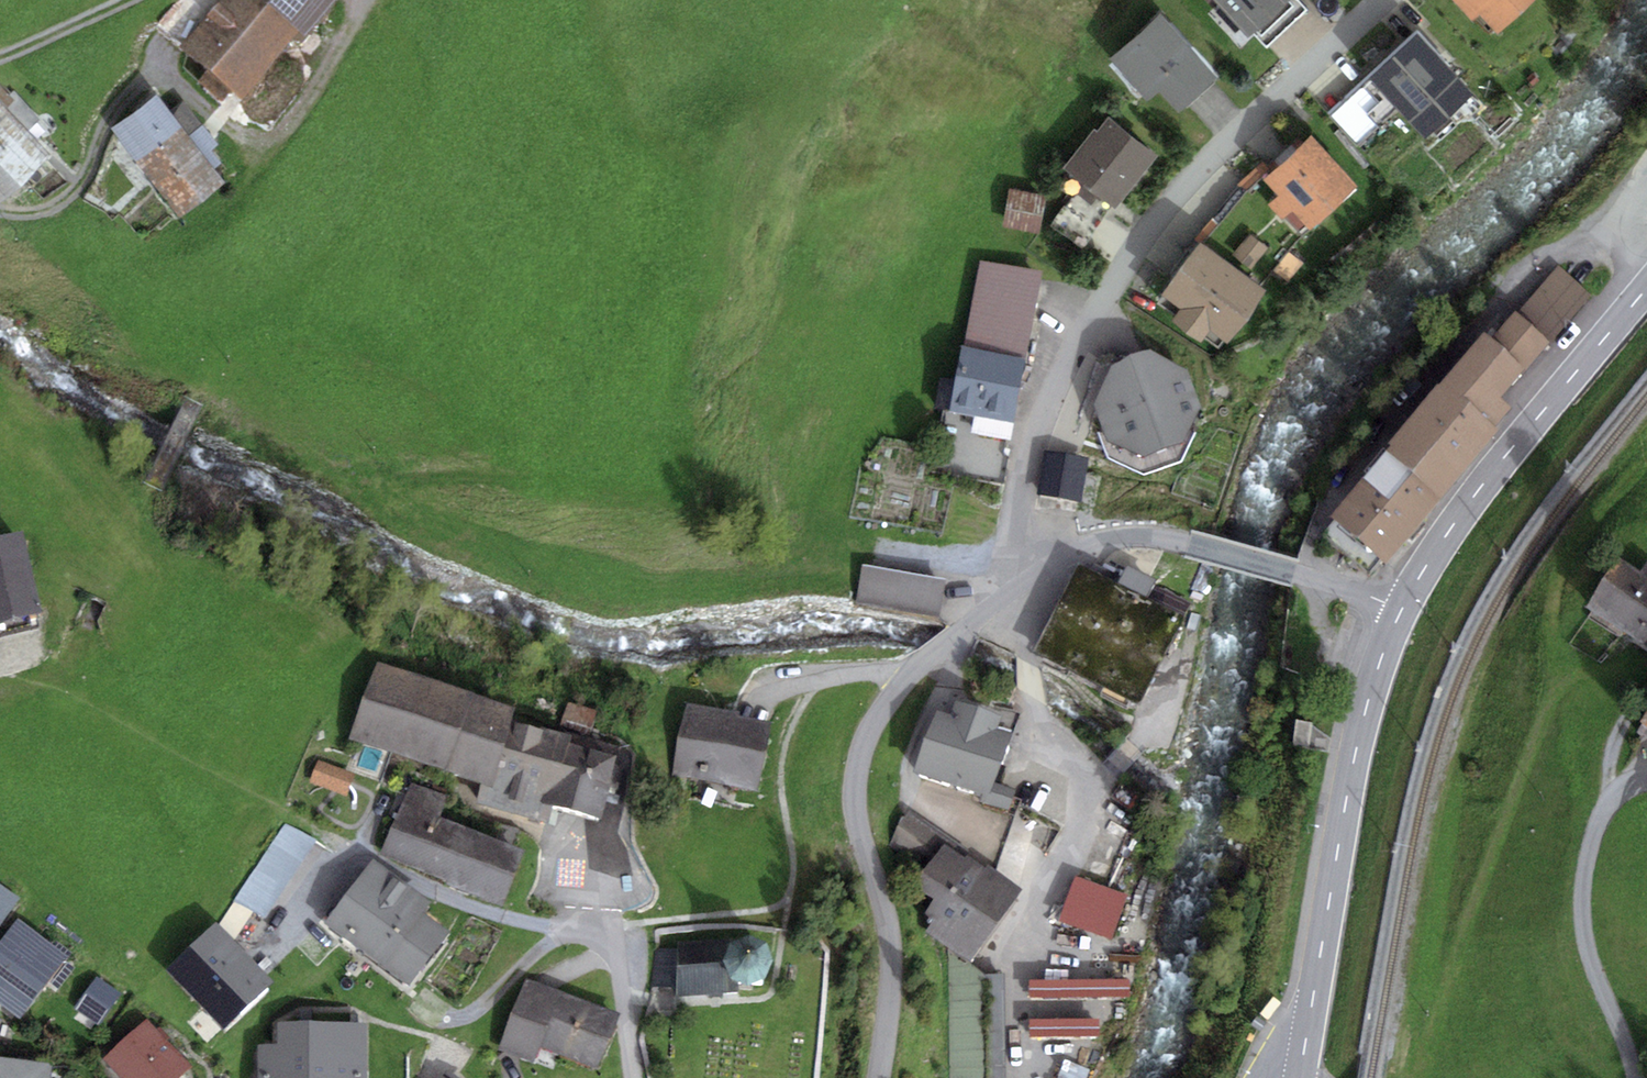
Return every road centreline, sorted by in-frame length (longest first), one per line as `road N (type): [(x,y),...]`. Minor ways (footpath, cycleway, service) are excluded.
road 1 (residential): [(1042,554),(1017,518),(1024,465),(1122,267),(1199,170),(1383,0)]
road 2 (residential): [(1042,554),(906,682),(871,730),(854,796),(890,968),(875,1077)]
road 3 (secondary): [(1399,599),(1371,687),(1300,1077)]
road 4 (track): [(371,0),(261,159),(156,72),(123,99),(88,167)]
road 5 (secondary): [(1646,299),(1454,504),(1399,599)]
road 6 (residential): [(1399,599),(1197,539),(1119,527),(1042,554)]
road 7 (track): [(0,53),(125,0)]

